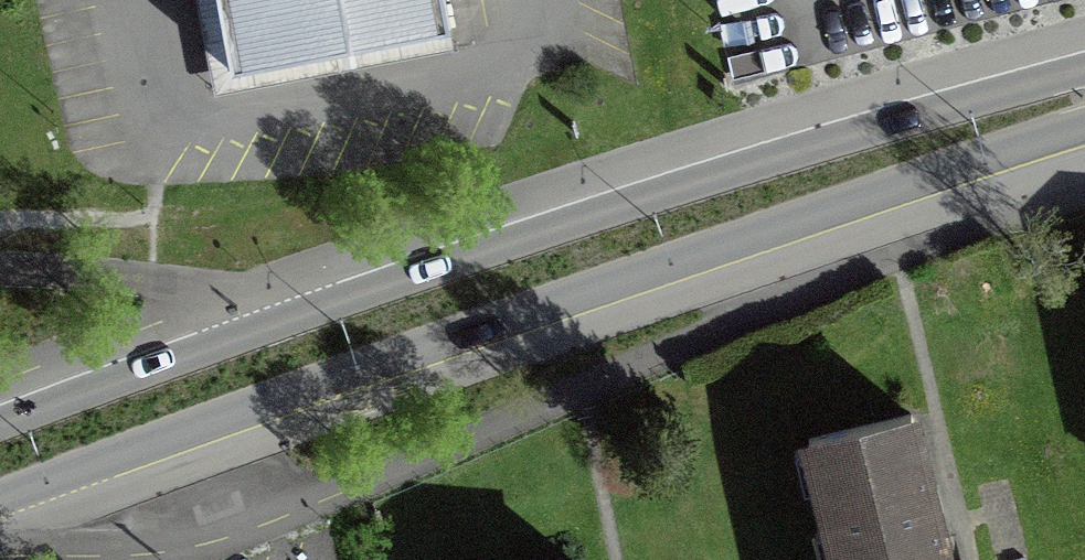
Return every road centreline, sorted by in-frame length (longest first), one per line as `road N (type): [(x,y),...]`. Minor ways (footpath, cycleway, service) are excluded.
road 1 (primary): [(0,502),(251,407),(1084,126)]
road 2 (primary): [(1084,75),(656,196),(0,425)]

